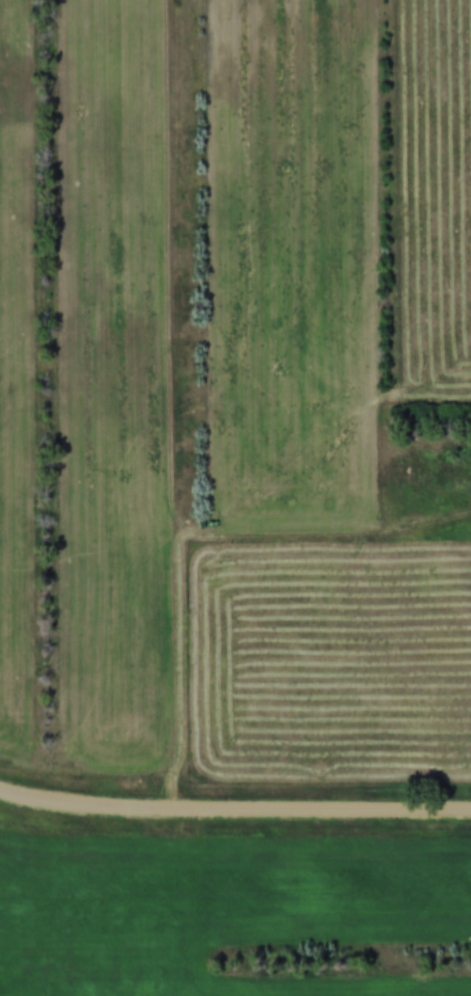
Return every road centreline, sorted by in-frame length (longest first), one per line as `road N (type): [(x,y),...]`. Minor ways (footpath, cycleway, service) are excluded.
road 1 (residential): [(470,808),(180,810),(43,799),(0,788)]

